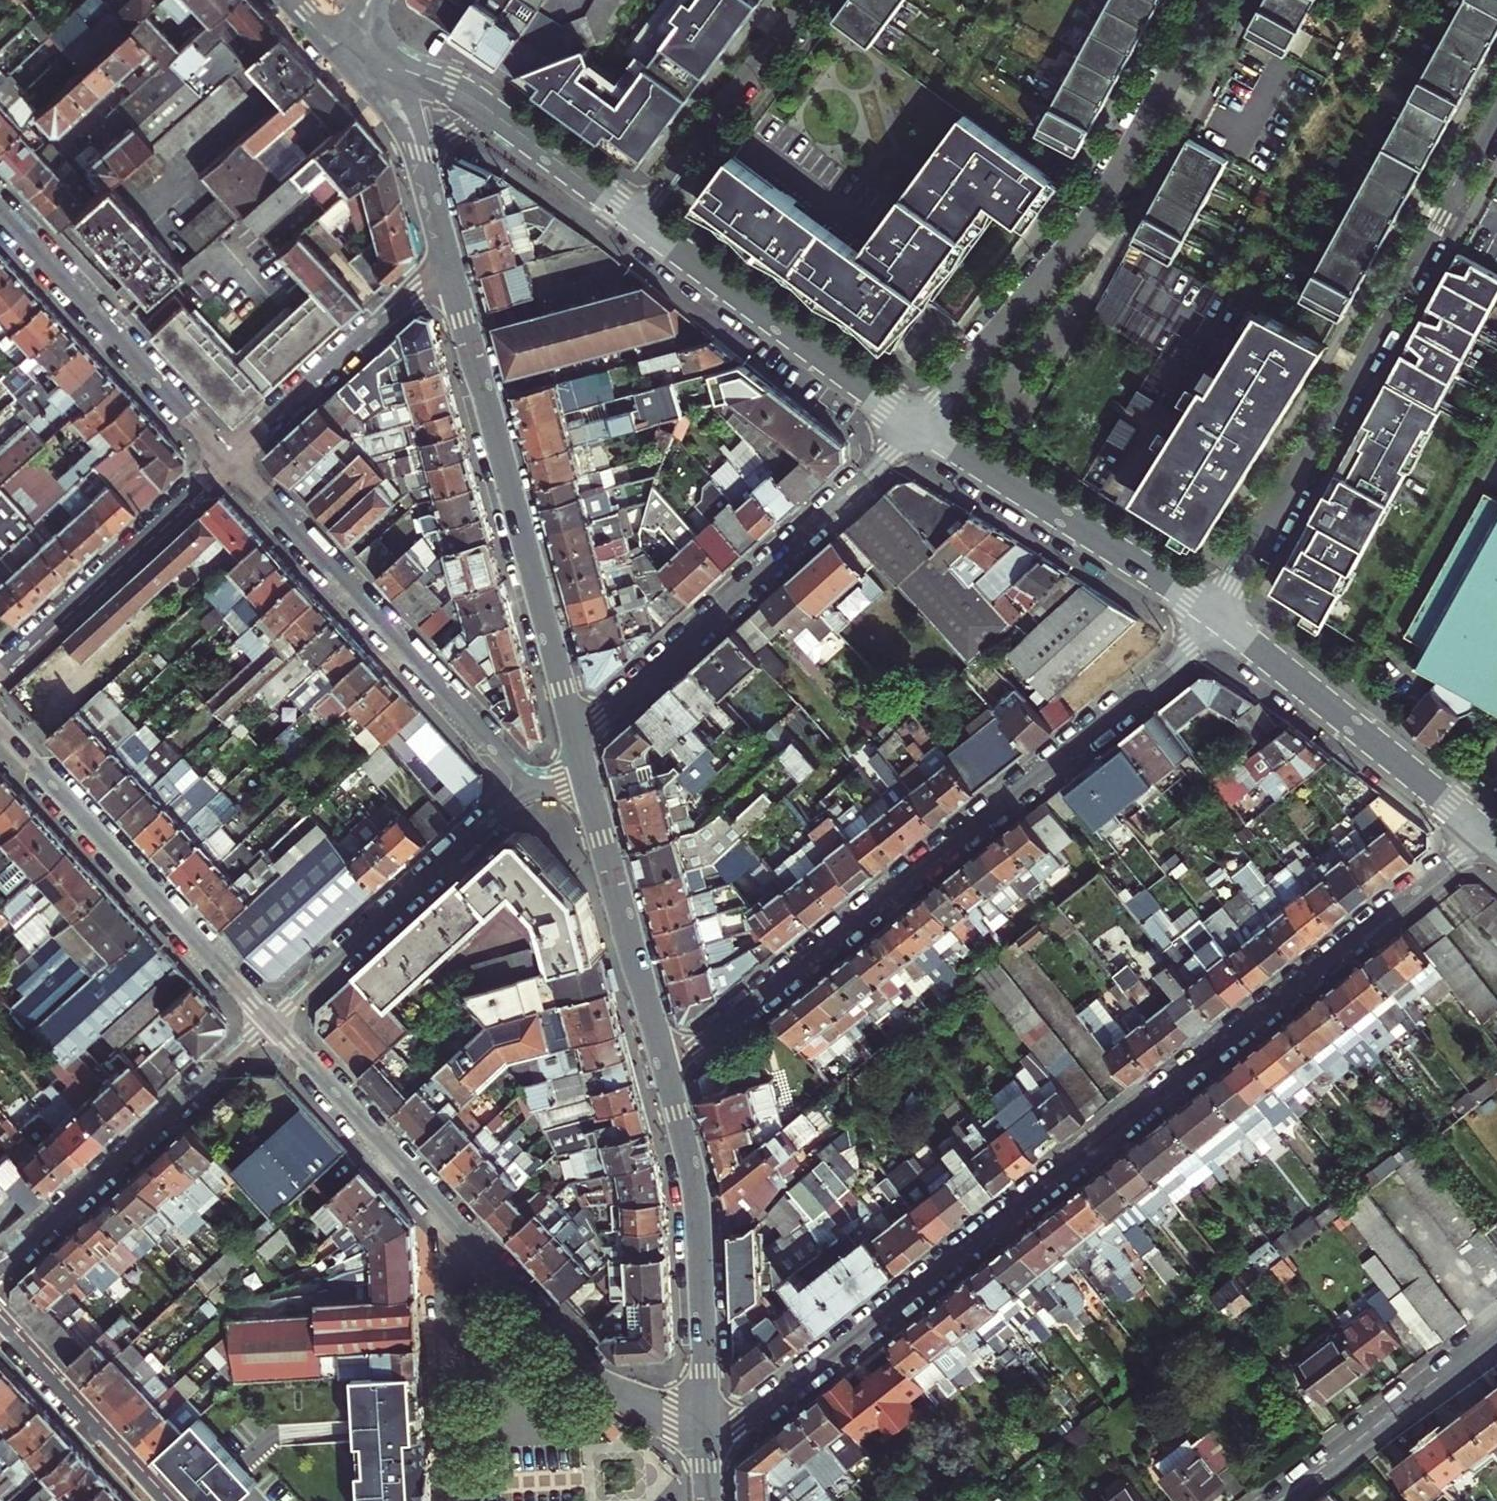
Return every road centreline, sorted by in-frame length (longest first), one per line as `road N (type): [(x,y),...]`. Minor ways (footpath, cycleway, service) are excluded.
road 1 (residential): [(707,1426),(762,1412),(1484,831)]
road 2 (residential): [(1217,615),(1186,657),(665,1069)]
road 3 (residential): [(707,1426),(646,1410),(608,1387),(271,1021)]
road 4 (residential): [(1217,615),(1496,120)]
road 5 (residential): [(1215,0),(1086,228),(917,425)]
road 6 (residential): [(573,736),(601,720),(917,425)]
road 7 (residential): [(271,1021),(0,726)]
road 8 (residential): [(0,1270),(271,1021)]
road 9 (tertiary): [(665,1069),(695,1197),(707,1426)]
road 10 (tertiary): [(1217,615),(917,425)]
road 11 (tertiary): [(485,394),(573,736)]
road 12 (residential): [(271,1021),(528,788)]
road 13 (tertiary): [(1484,831),(1217,615)]
road 14 (residential): [(0,214),(224,460)]
road 15 (residential): [(224,460),(0,669)]
road 16 (tertiary): [(585,781),(665,1069)]
road 17 (residential): [(485,394),(766,314)]
road 18 (residential): [(330,574),(528,788)]
road 19 (residential): [(804,0),(640,220)]
road 20 (residential): [(1281,1500),(1496,1335)]
road 21 (residential): [(465,324),(694,260)]
road 22 (residential): [(0,1327),(160,1500)]
road 23 (residential): [(386,313),(224,460)]
road 24 (tertiary): [(917,425),(766,314)]
road 25 (tertiary): [(506,122),(466,94),(338,48)]
road 26 (tertiary): [(640,220),(506,122)]
road 27 (residential): [(0,183),(120,78)]
road 28 (residential): [(224,460),(330,574)]
road 29 (tertiary): [(338,48),(403,114),(424,170)]
road 30 (residential): [(386,313),(300,216)]

